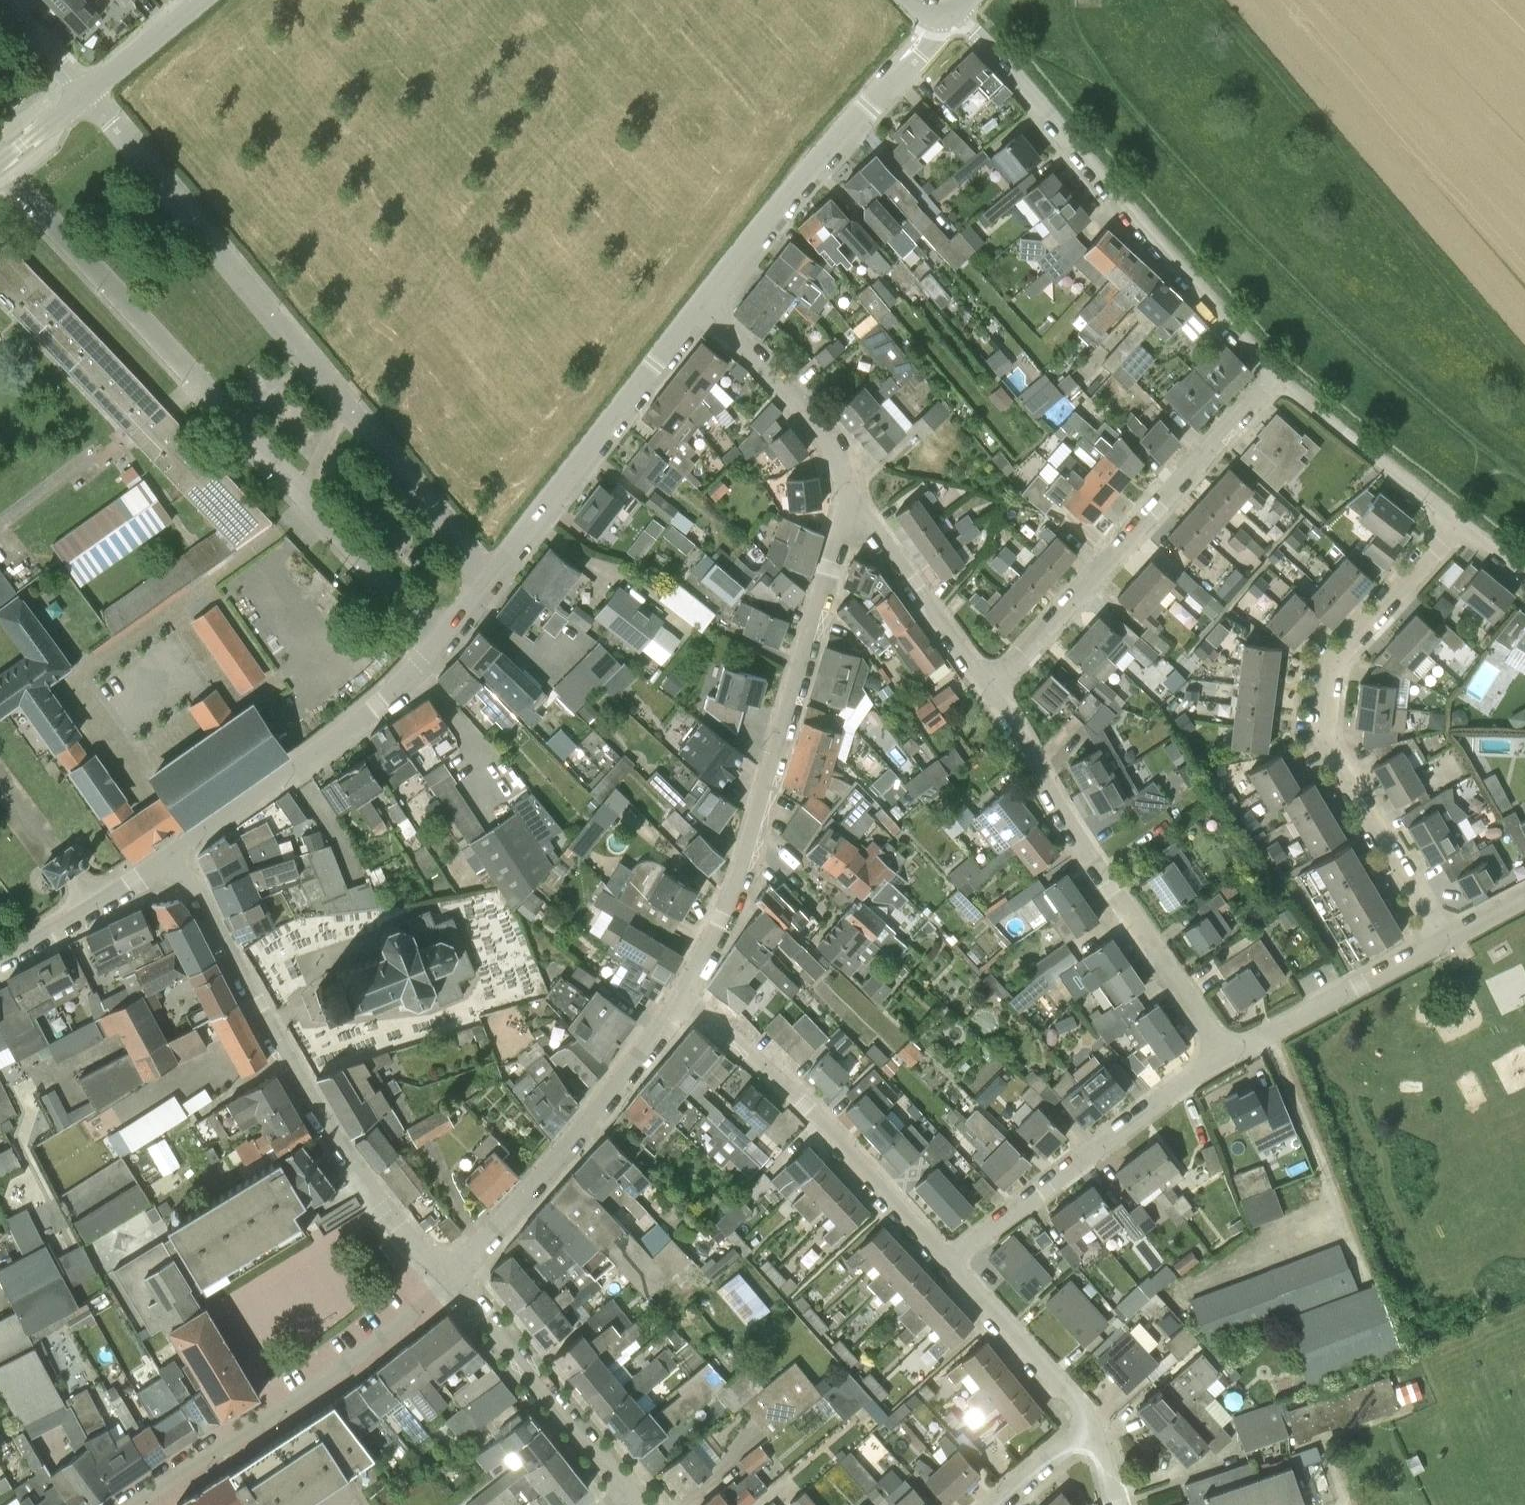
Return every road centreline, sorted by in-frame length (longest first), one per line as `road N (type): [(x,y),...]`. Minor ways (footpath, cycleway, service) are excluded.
road 1 (residential): [(503,576),(90,93)]
road 2 (residential): [(441,639),(27,189)]
road 3 (residential): [(683,994),(746,887),(863,512)]
road 4 (residential): [(448,1273),(387,1212),(336,1140),(173,852)]
road 5 (residential): [(1450,933),(1348,764),(1339,684),(1348,653),(1465,519)]
road 6 (residential): [(1282,364),(1211,297),(953,11)]
road 7 (residential): [(999,690),(1282,364)]
road 8 (residential): [(1237,1040),(1098,854),(999,690)]
road 9 (residential): [(132,1504),(363,1351),(448,1273)]
road 10 (residential): [(704,312),(944,21)]
road 11 (residential): [(683,994),(794,1092),(945,1263)]
road 12 (residential): [(945,1263),(1167,1085),(1237,1040)]
road 13 (residential): [(448,1273),(525,1195),(683,994)]
road 14 (residential): [(173,852),(379,701),(441,639)]
road 15 (residential): [(503,576),(704,312)]
road 16 (residential): [(626,1491),(448,1273)]
road 17 (residential): [(863,512),(840,450),(704,312)]
road 18 (residential): [(1465,519),(1282,364)]
road 19 (residential): [(1237,1040),(1450,933)]
road 20 (residential): [(999,690),(863,512)]
road 21 (residential): [(1088,1426),(945,1263)]
road 22 (residential): [(0,961),(173,852)]
road 23 (tertiary): [(90,93),(202,0)]
road 24 (residential): [(90,93),(0,1)]

